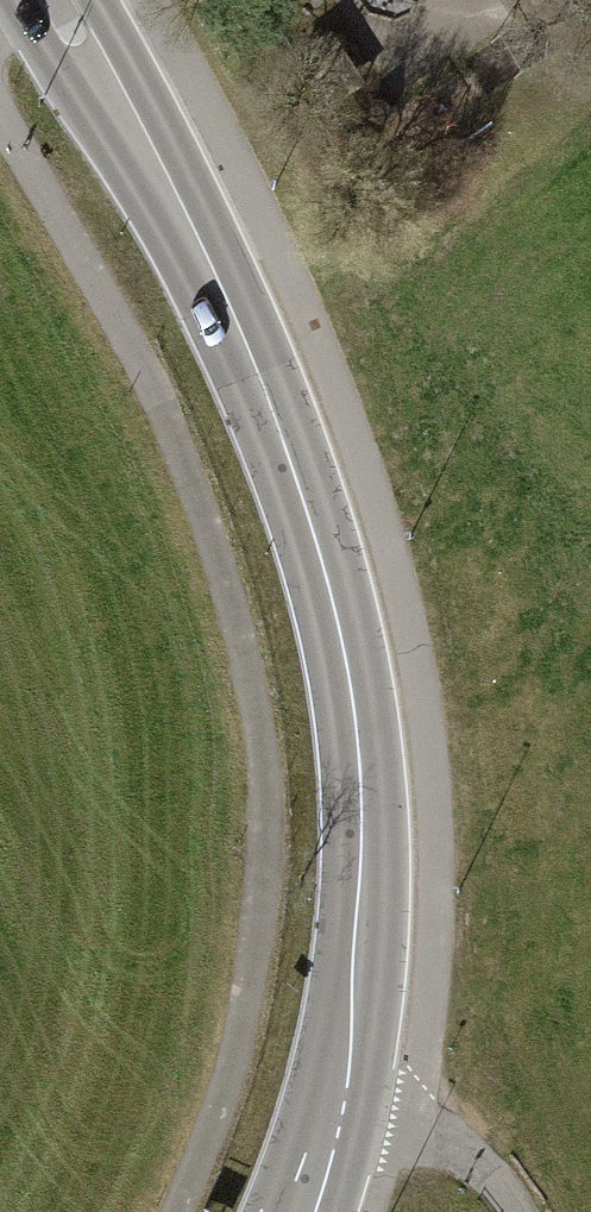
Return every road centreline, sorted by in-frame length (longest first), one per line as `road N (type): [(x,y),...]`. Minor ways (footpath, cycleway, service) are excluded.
road 1 (secondary): [(55,0),(274,398),(323,540),(364,767),(371,952),(337,1107),(300,1211)]
road 2 (track): [(178,1211),(225,1089),(250,963),(265,848),(255,712),(198,499),(136,354),(0,110)]
road 3 (track): [(337,1107),(460,1142),(517,1211)]

